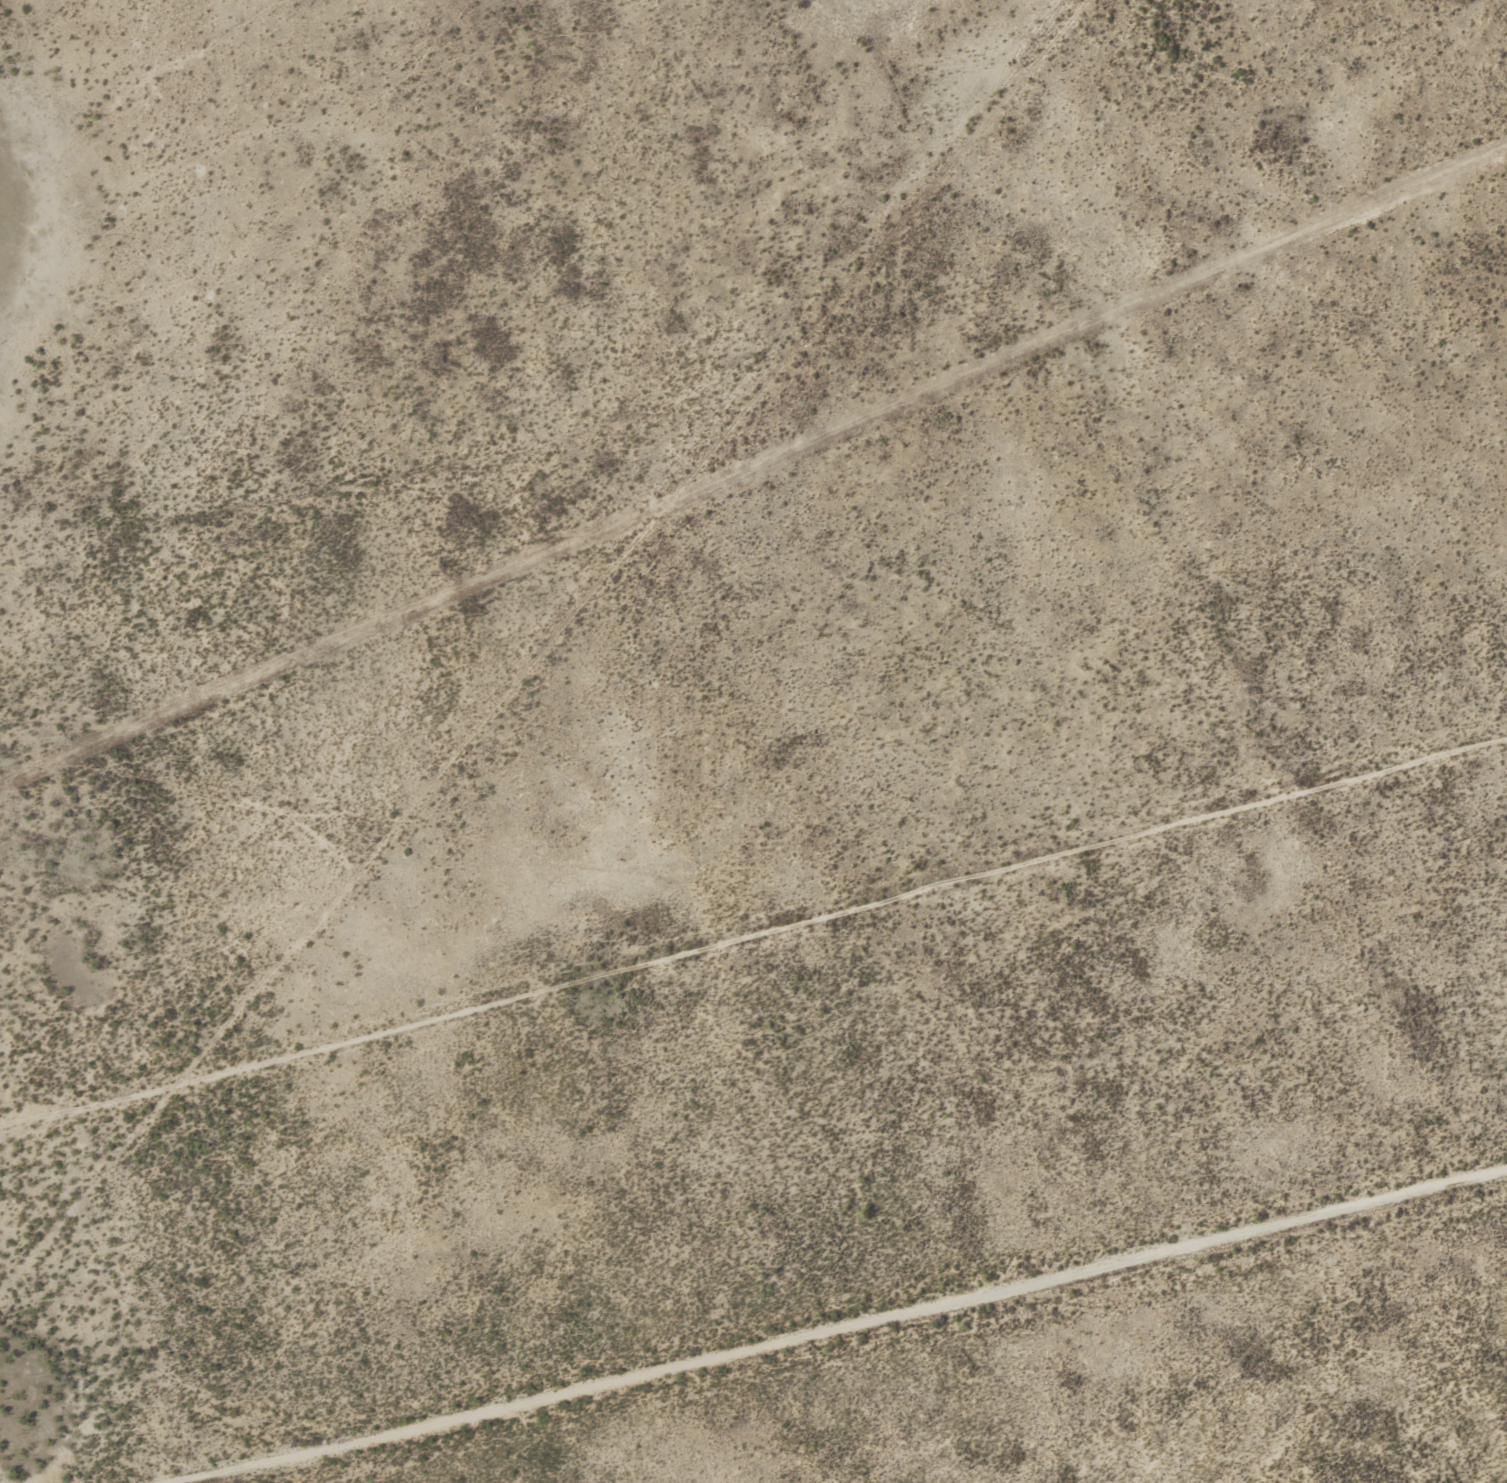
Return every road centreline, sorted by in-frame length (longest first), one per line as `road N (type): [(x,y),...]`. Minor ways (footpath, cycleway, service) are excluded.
road 1 (track): [(1506,1172),(188,1482)]

